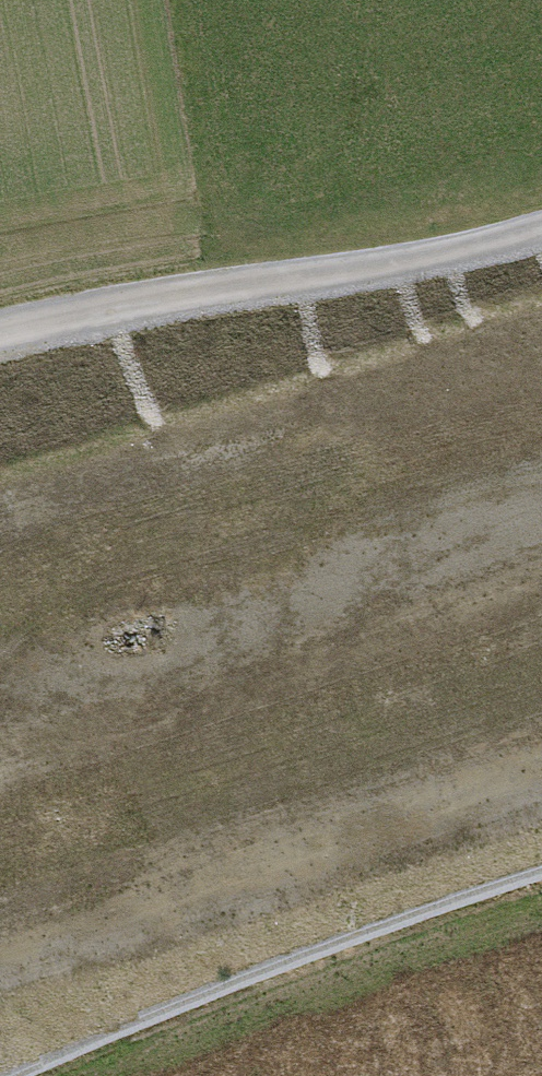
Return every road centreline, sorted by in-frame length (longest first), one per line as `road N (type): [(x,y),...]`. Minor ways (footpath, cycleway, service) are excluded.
road 1 (motorway): [(541,447),(0,626)]
road 2 (motorway): [(0,849),(541,673)]
road 3 (track): [(0,320),(244,268),(497,231),(541,214)]

